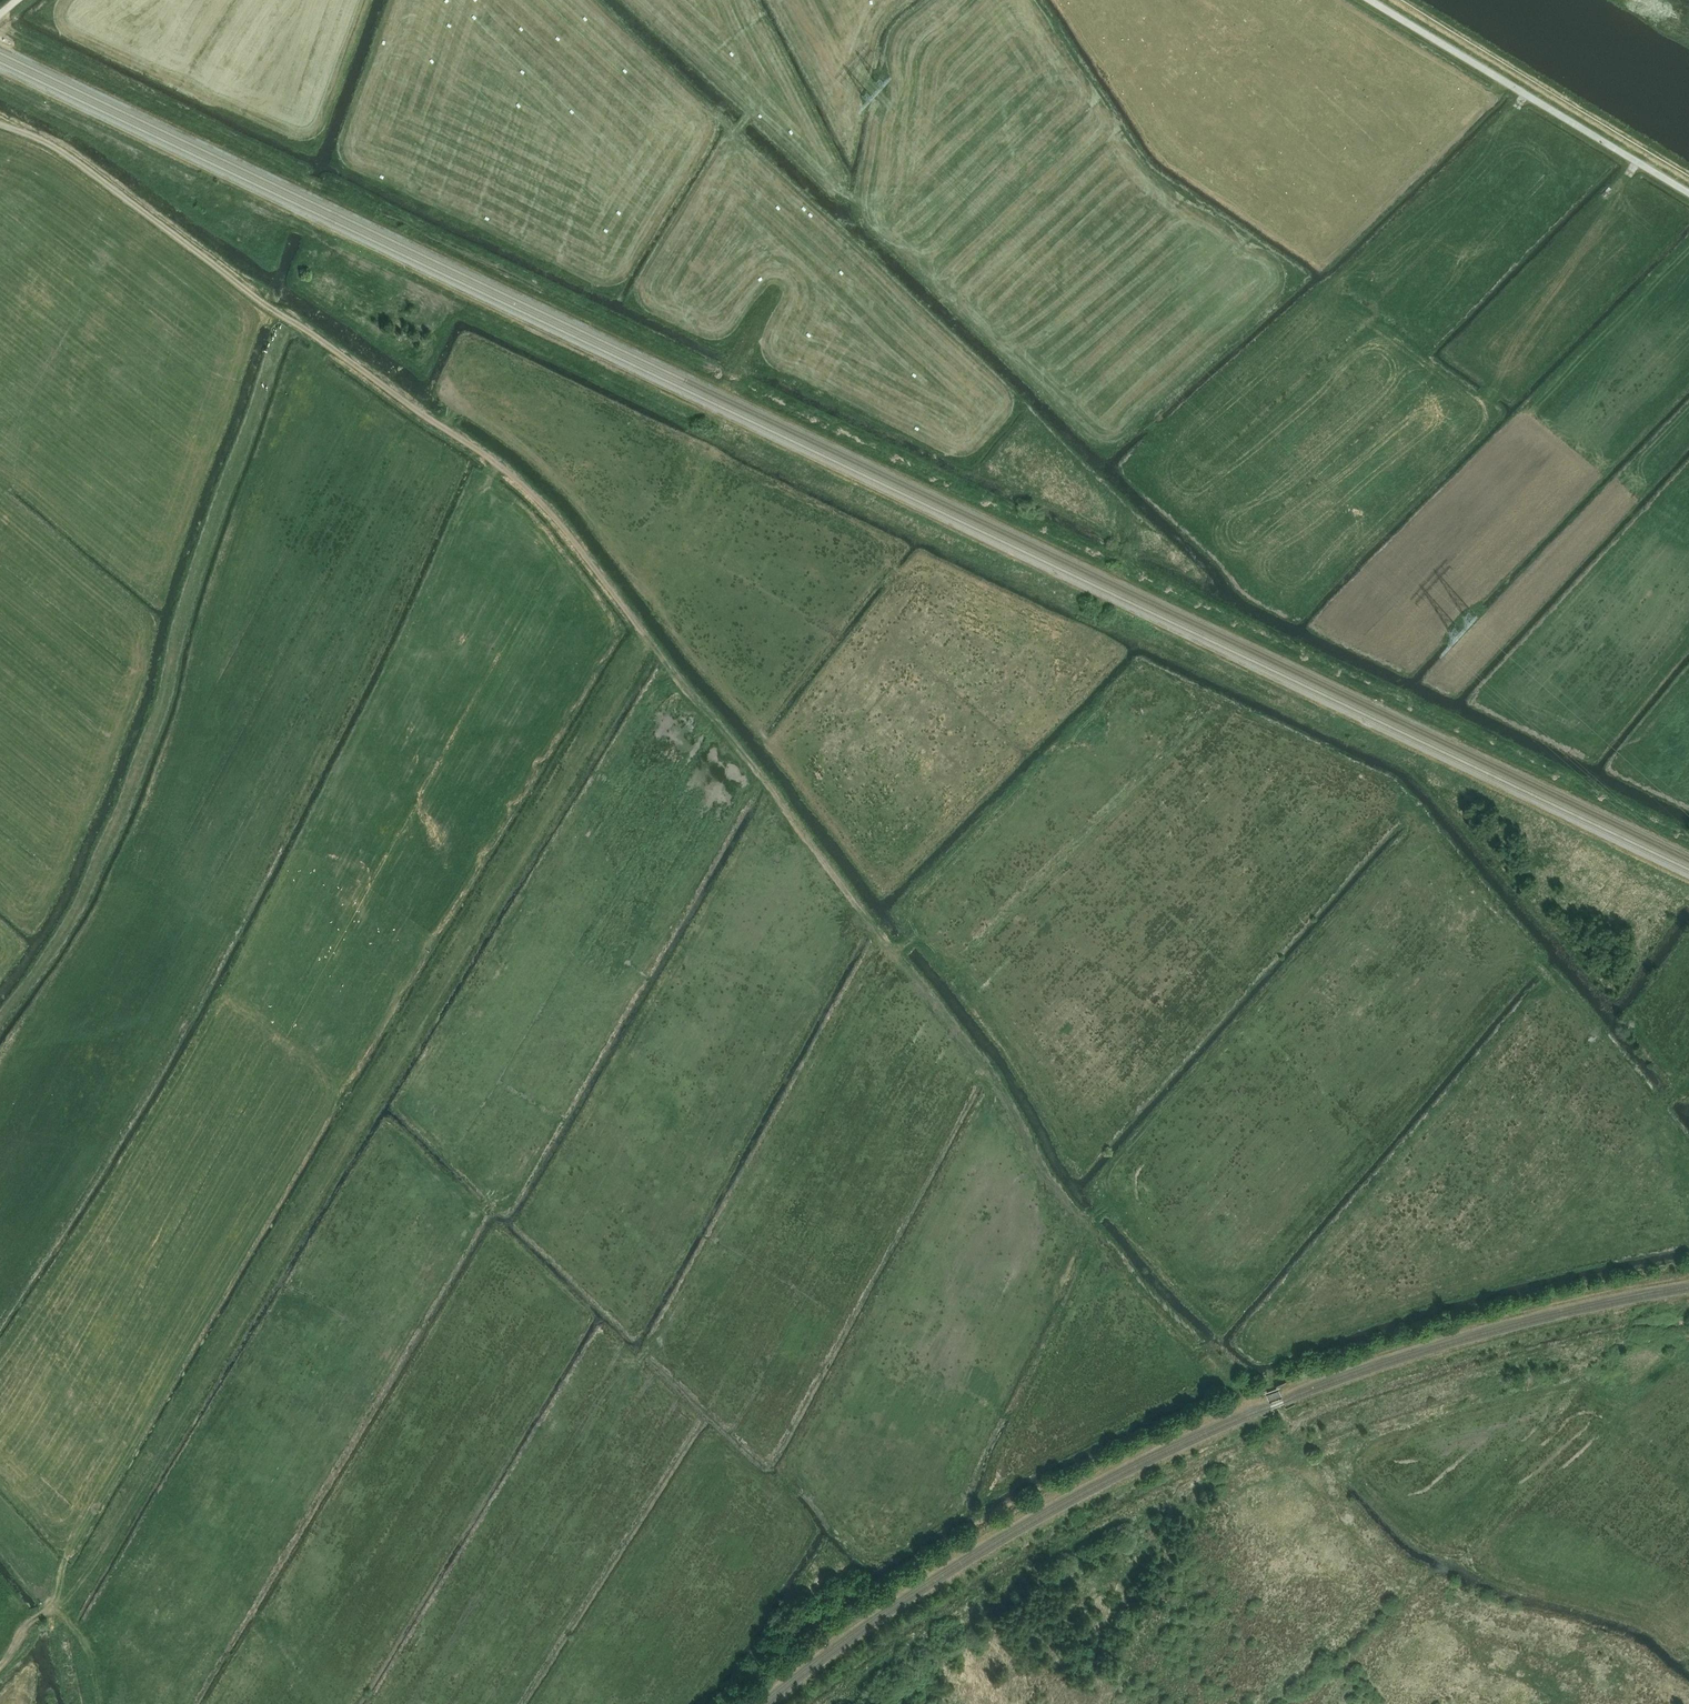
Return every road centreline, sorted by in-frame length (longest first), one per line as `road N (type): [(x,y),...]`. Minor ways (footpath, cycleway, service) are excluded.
road 1 (track): [(766,781),(525,488),(57,148),(0,123)]
road 2 (unclassified): [(1688,192),(1370,0)]

